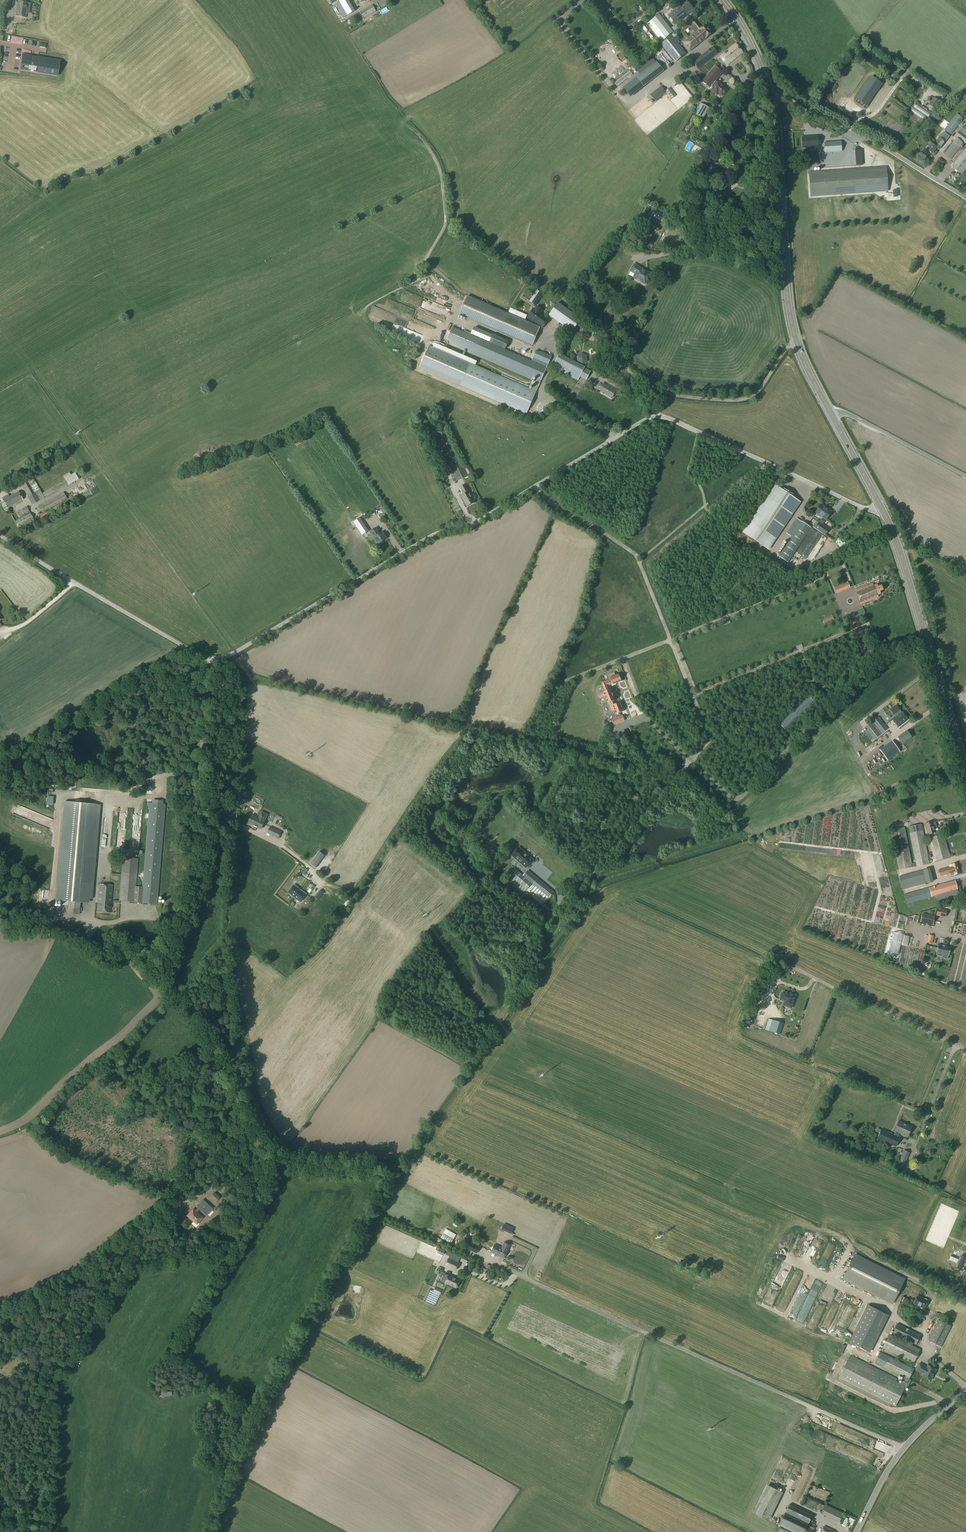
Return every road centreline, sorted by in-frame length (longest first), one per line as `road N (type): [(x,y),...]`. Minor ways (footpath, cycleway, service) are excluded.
road 1 (unclassified): [(655,415),(493,513),(442,529),(215,659)]
road 2 (track): [(593,868),(593,884),(567,926),(468,1065),(391,1024),(415,972),(487,893)]
road 3 (residential): [(905,1448),(479,1256)]
road 4 (secondary): [(832,417),(789,317),(769,95)]
road 5 (track): [(487,893),(428,830),(434,812),(422,797),(351,895),(304,864)]
road 6 (secondary): [(965,773),(884,513)]
road 7 (unclassified): [(215,659),(0,536)]
road 8 (unclassified): [(877,513),(655,415)]
road 9 (track): [(691,760),(538,927)]
road 10 (unclassified): [(965,198),(879,145),(769,95)]
road 11 (unclassified): [(205,811),(202,844),(175,919),(92,922)]
road 12 (track): [(175,919),(156,978),(215,1058)]
road 13 (track): [(662,391),(748,398),(797,344)]
road 14 (unclassified): [(215,659),(201,734),(205,811)]
road 15 (unclassified): [(965,477),(846,414),(832,417)]
road 16 (track): [(728,625),(709,595),(720,548),(703,507)]
road 17 (track): [(813,682),(764,708),(701,718)]

